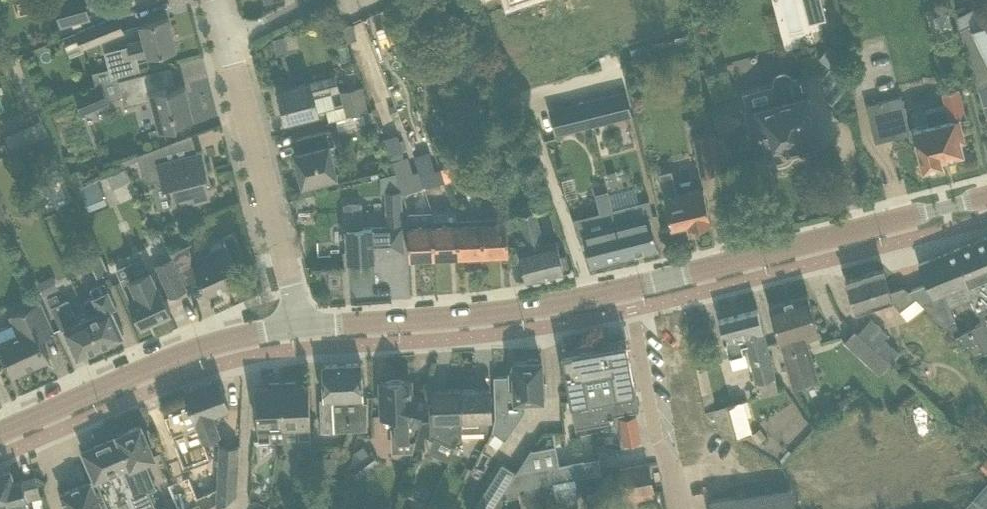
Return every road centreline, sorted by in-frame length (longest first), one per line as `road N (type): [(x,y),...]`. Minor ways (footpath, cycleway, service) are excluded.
road 1 (tertiary): [(640,285),(986,198)]
road 2 (tertiary): [(296,329),(504,310),(640,285)]
road 3 (residential): [(296,329),(217,0)]
road 4 (tertiary): [(0,432),(213,346),(296,329)]
road 5 (unclassified): [(679,508),(640,285)]

